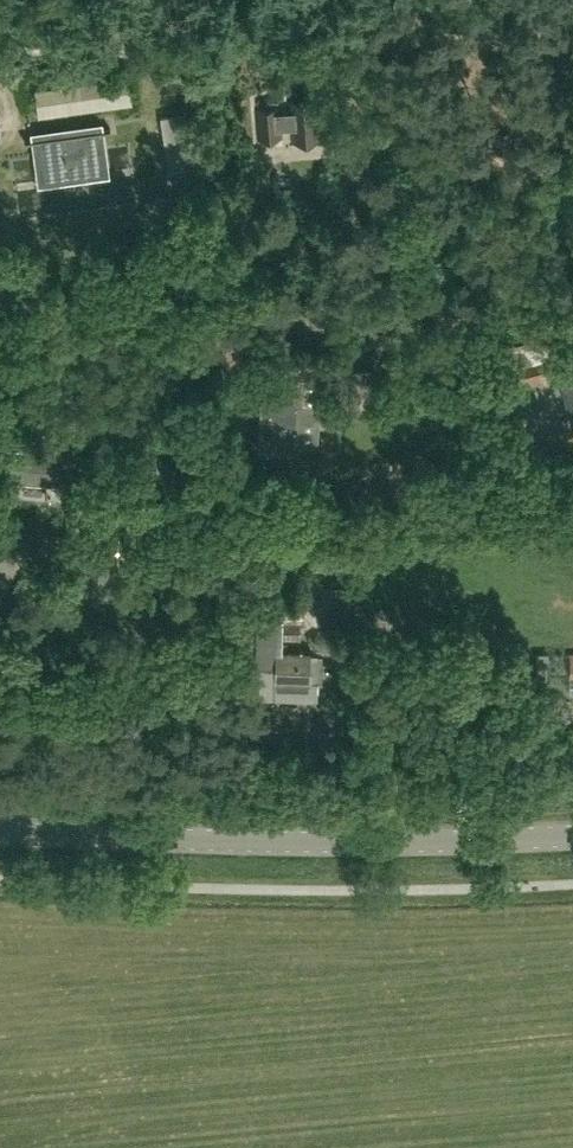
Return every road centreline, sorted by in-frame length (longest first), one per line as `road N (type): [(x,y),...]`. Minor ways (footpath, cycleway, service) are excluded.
road 1 (tertiary): [(0,828),(390,843),(572,831)]
road 2 (track): [(0,49),(345,59)]
road 3 (track): [(367,343),(572,320)]

